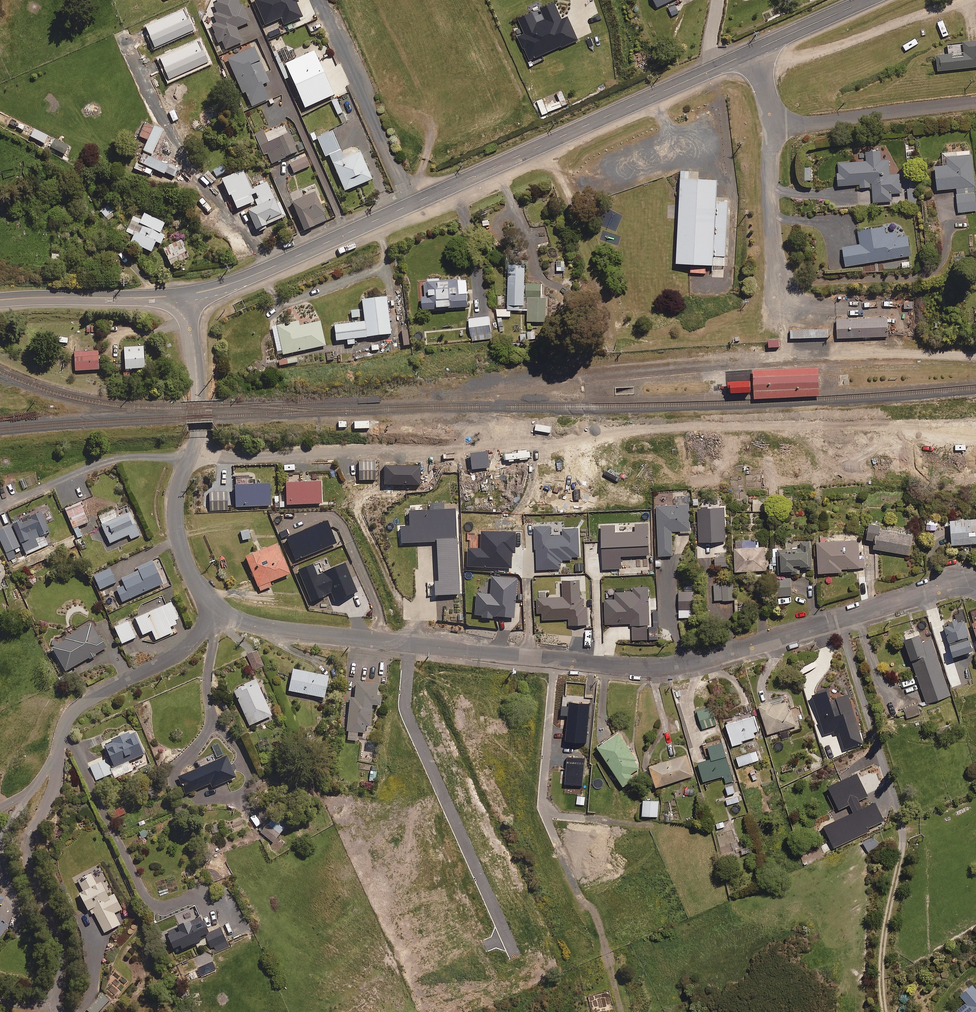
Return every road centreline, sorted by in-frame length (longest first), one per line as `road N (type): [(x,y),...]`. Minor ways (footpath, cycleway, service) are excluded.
road 1 (residential): [(409,643),(654,667),(722,655),(963,579)]
road 2 (tertiary): [(267,269),(752,51)]
road 3 (residential): [(409,643),(406,711),(515,956)]
road 4 (residential): [(185,294),(199,415),(175,518),(193,572),(220,609)]
road 5 (residential): [(58,1011),(61,957),(29,851),(63,731)]
road 6 (residential): [(63,731),(150,902),(168,906),(208,895),(225,916)]
road 7 (unclassified): [(267,269),(187,169),(123,37)]
road 8 (residential): [(63,731),(98,693),(177,655),(220,609)]
road 9 (residential): [(782,122),(975,103)]
road 10 (residential): [(220,609),(285,630),(409,643)]
road 11 (unclassified): [(782,122),(769,166),(776,287),(786,306)]
road 12 (tertiary): [(0,300),(185,294)]
road 13 (tertiary): [(752,51),(867,0)]

